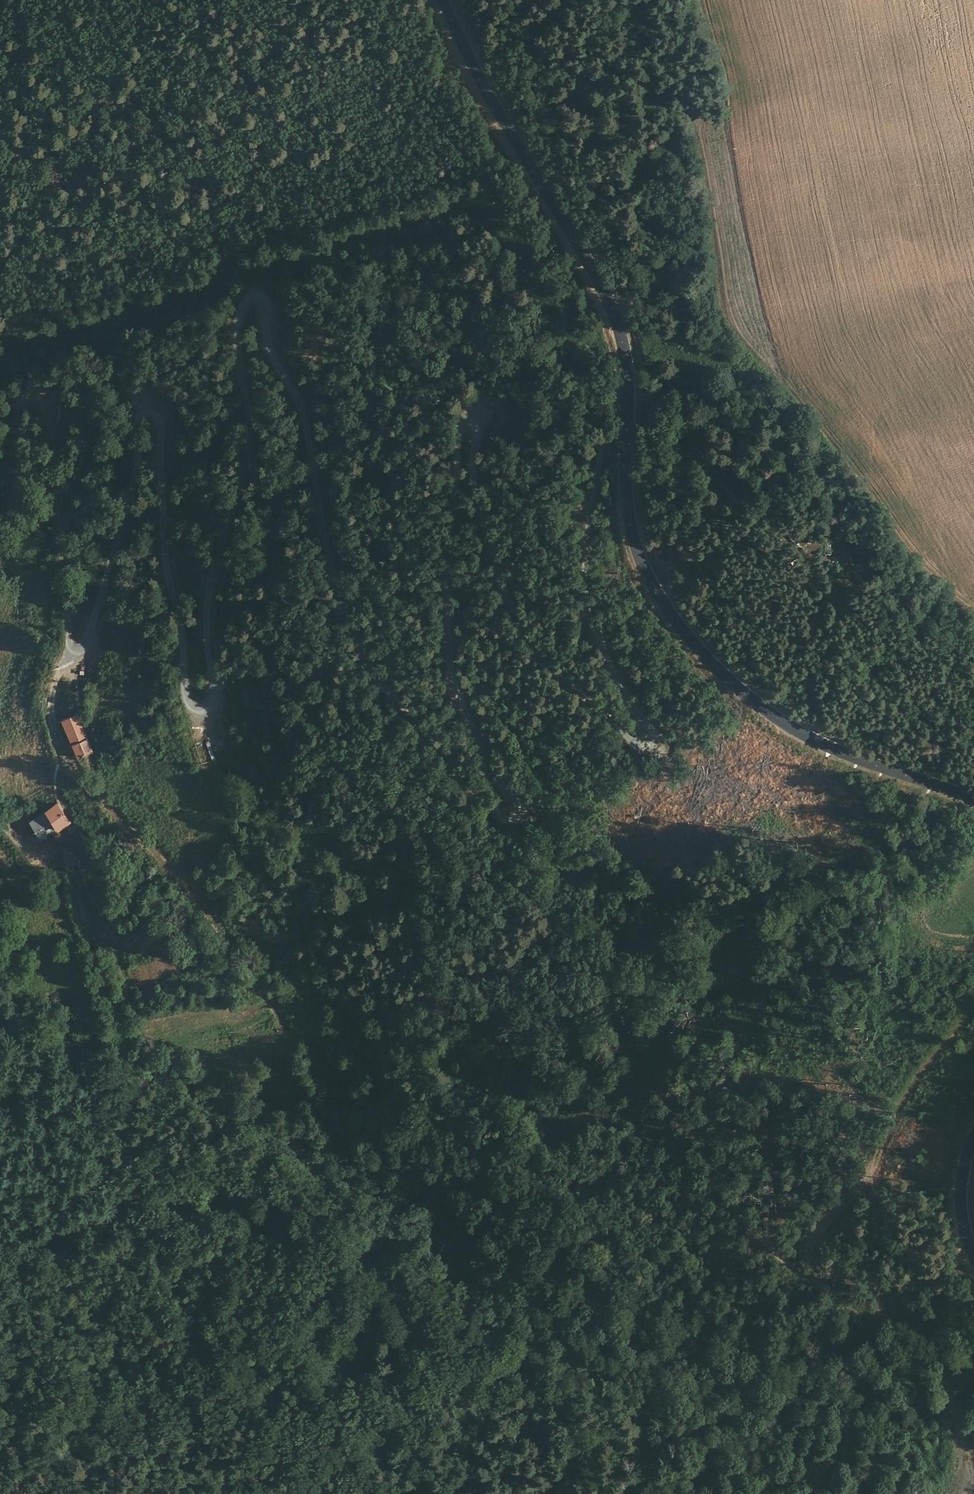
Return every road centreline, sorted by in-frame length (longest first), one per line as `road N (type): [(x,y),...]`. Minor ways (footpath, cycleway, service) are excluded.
road 1 (tertiary): [(443,0),(525,161),(589,261),(621,335),(630,525),(645,574),(679,627),(752,701),(827,748),(973,800)]
road 2 (track): [(72,661),(48,698),(62,761),(176,867),(281,1022),(308,1100),(304,1127),(0,1234)]
road 3 (tertiary): [(973,1136),(961,1167),(960,1207),(973,1258)]

